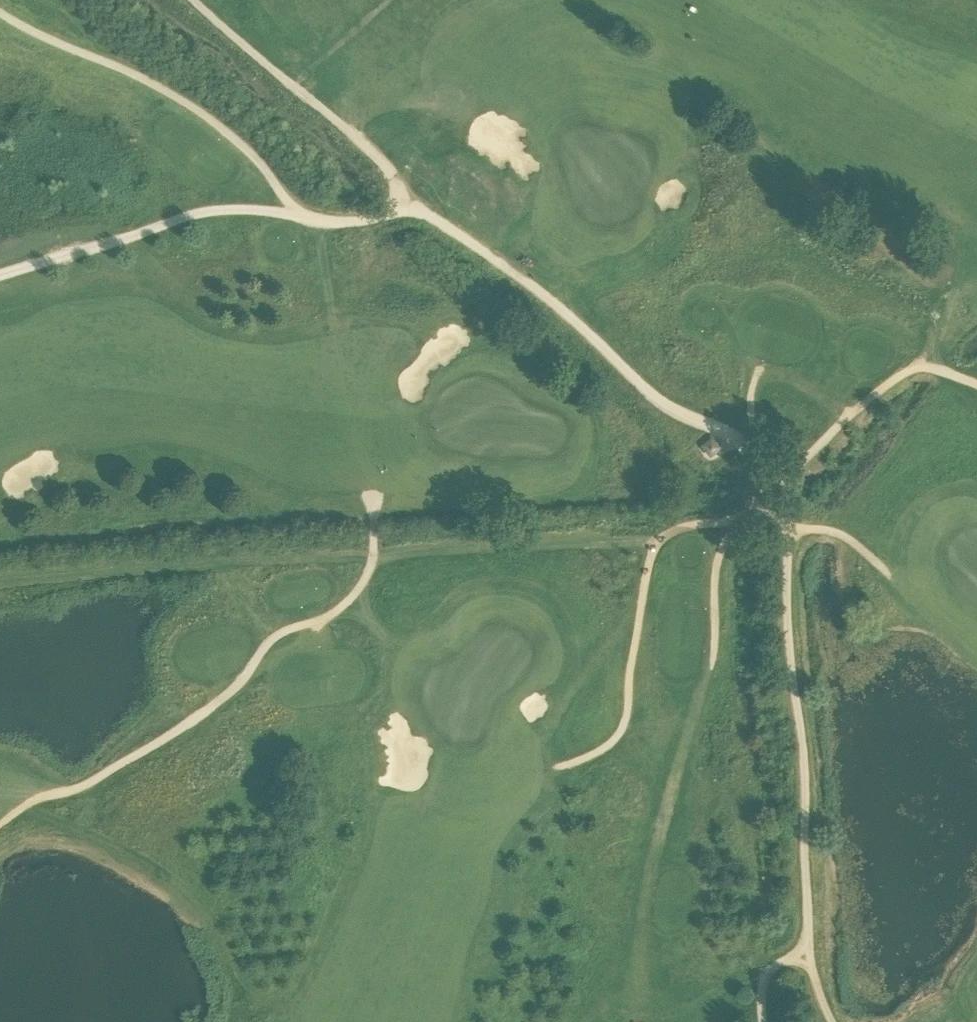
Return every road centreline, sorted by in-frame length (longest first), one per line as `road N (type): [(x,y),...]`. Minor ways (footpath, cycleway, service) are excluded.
road 1 (track): [(294,217),(267,169),(205,114),(0,14)]

